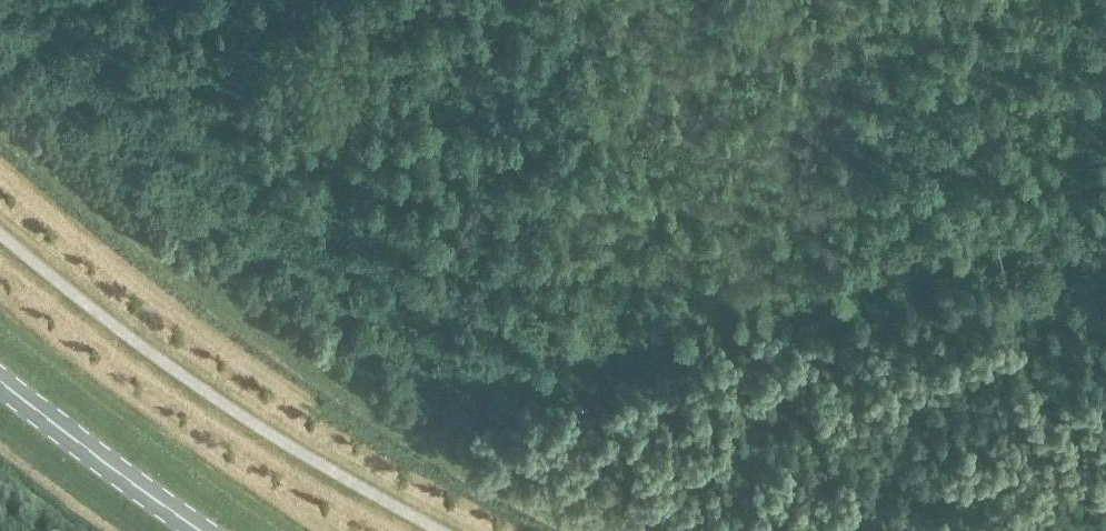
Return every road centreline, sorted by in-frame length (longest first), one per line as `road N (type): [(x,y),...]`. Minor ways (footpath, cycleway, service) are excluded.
road 1 (secondary): [(0,380),(198,530)]

